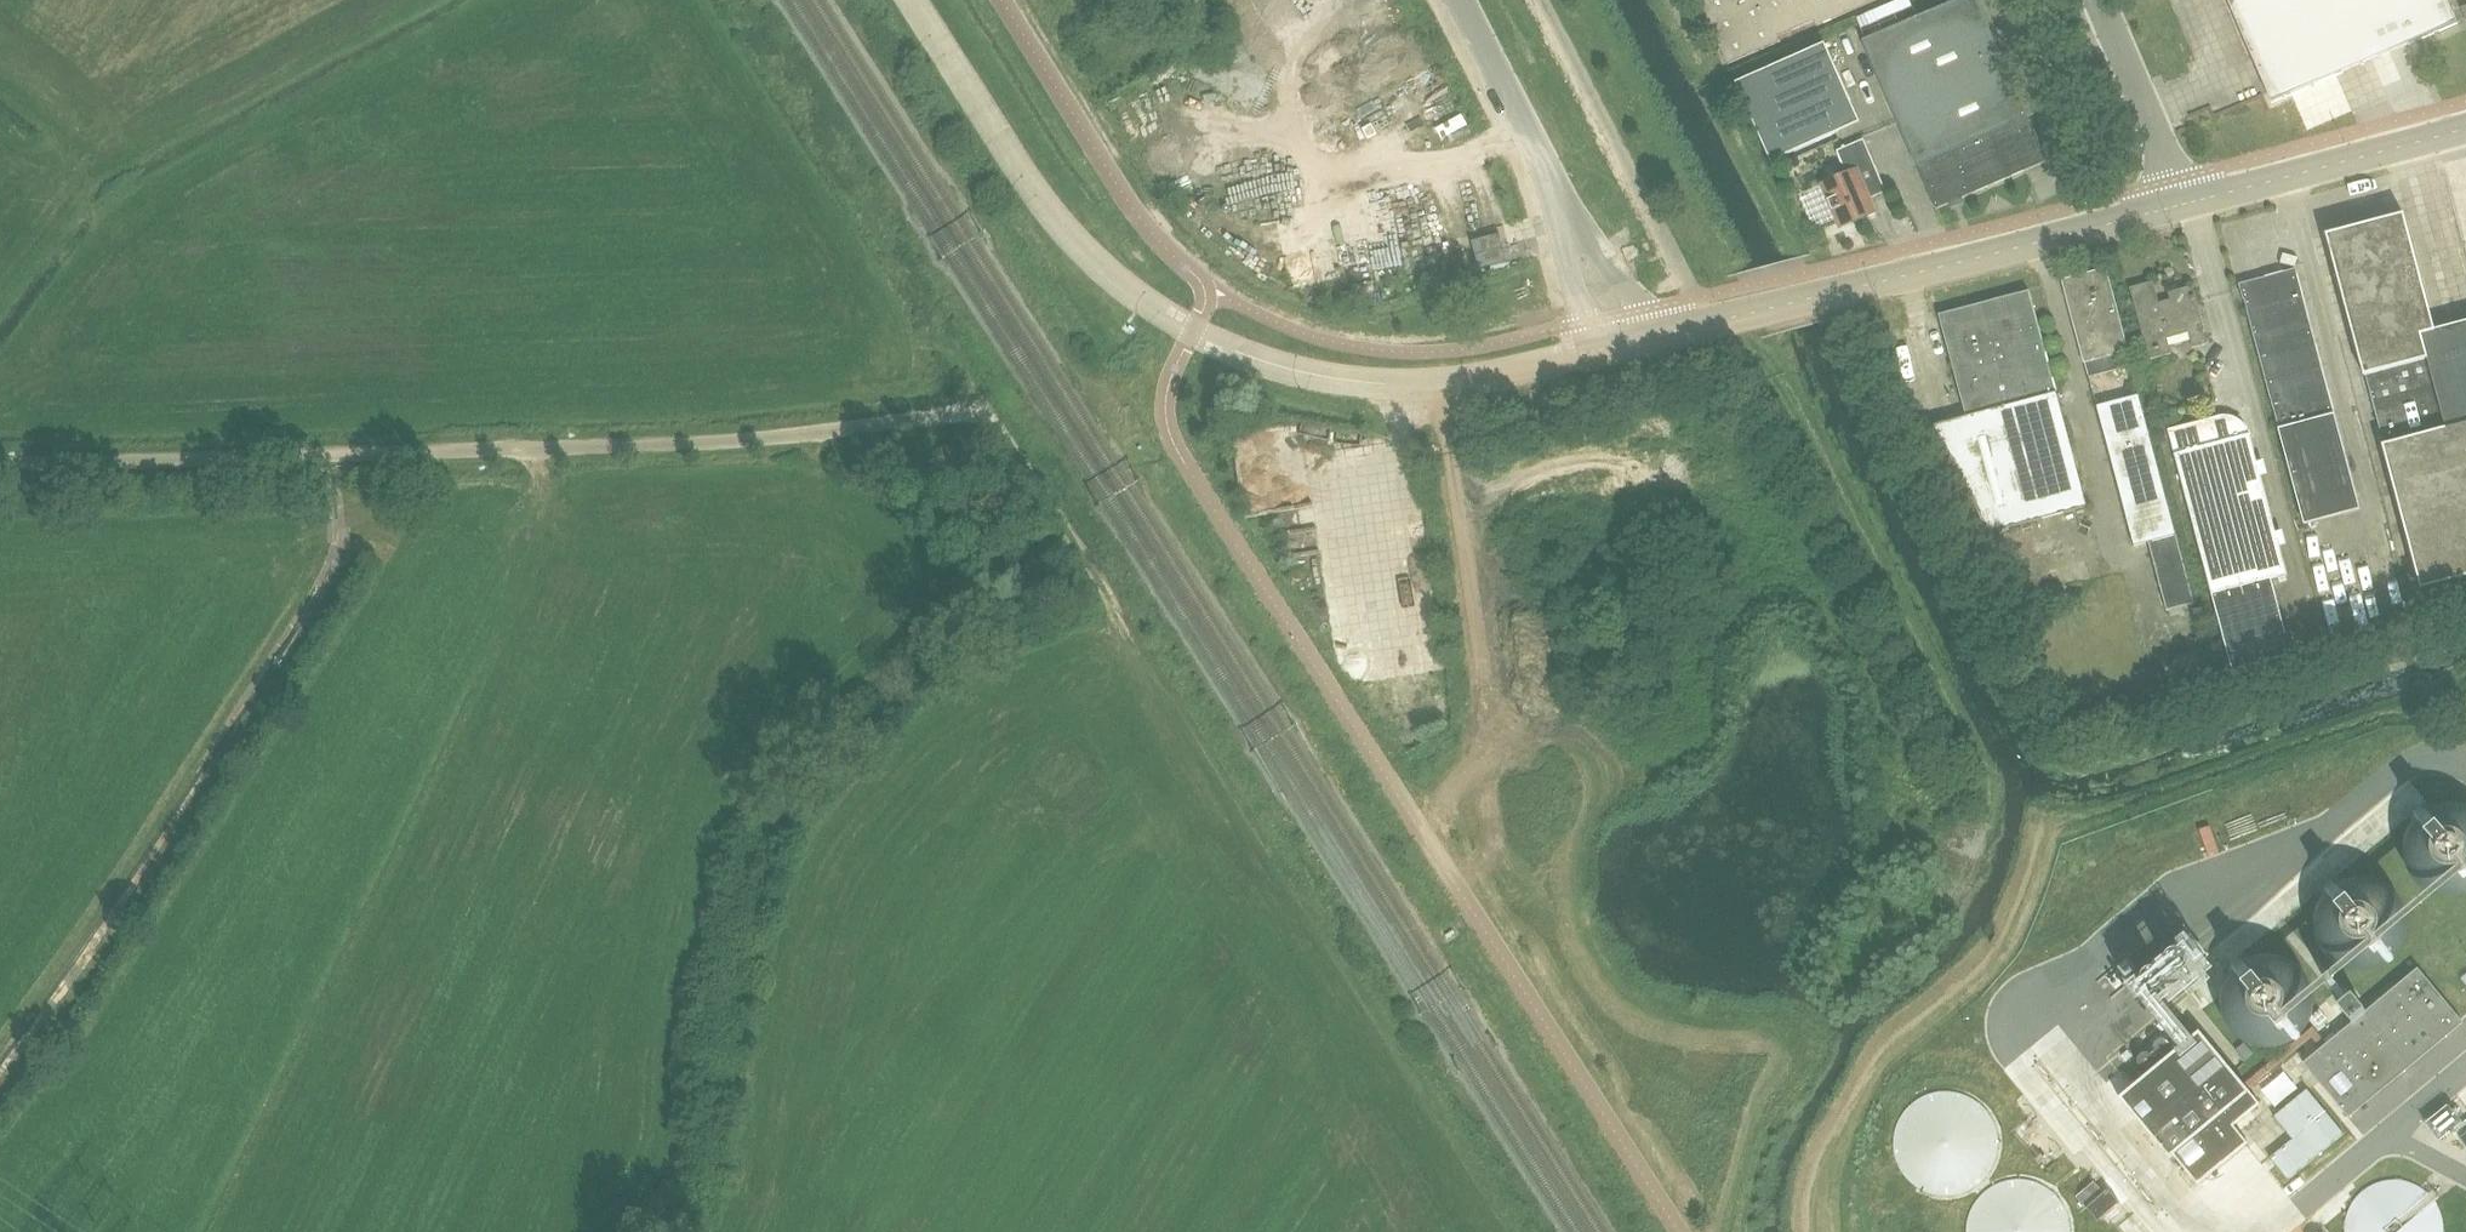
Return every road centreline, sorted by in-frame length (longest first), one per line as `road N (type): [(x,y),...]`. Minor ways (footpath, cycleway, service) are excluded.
road 1 (unclassified): [(0,467),(714,444),(912,421),(990,395)]
road 2 (unclassified): [(1591,351),(2187,204)]
road 3 (track): [(990,395),(752,0)]
road 4 (residential): [(2187,204),(2465,128)]
road 5 (unclassified): [(2187,204),(2099,0)]

